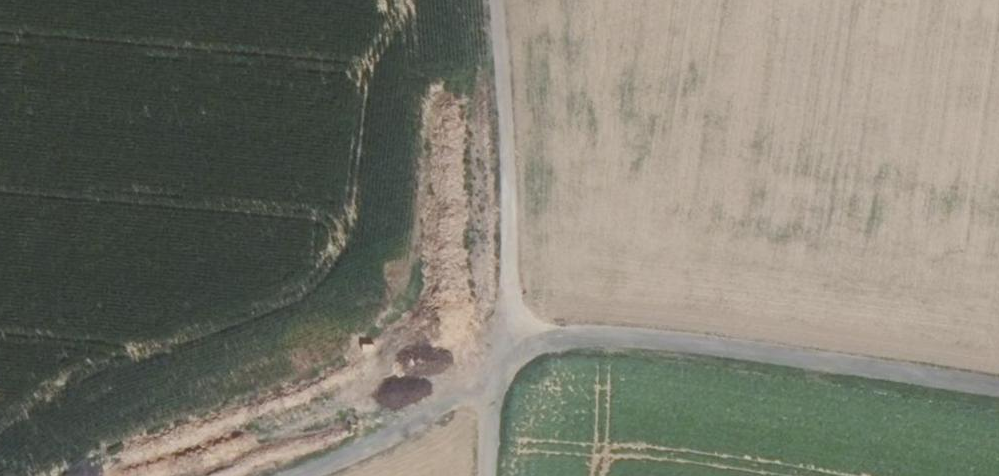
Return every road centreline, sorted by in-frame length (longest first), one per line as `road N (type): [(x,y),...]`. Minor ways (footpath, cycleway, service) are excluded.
road 1 (track): [(278,475),(471,396),(510,357),(601,334),(998,387)]
road 2 (track): [(481,0),(510,357),(497,475)]

